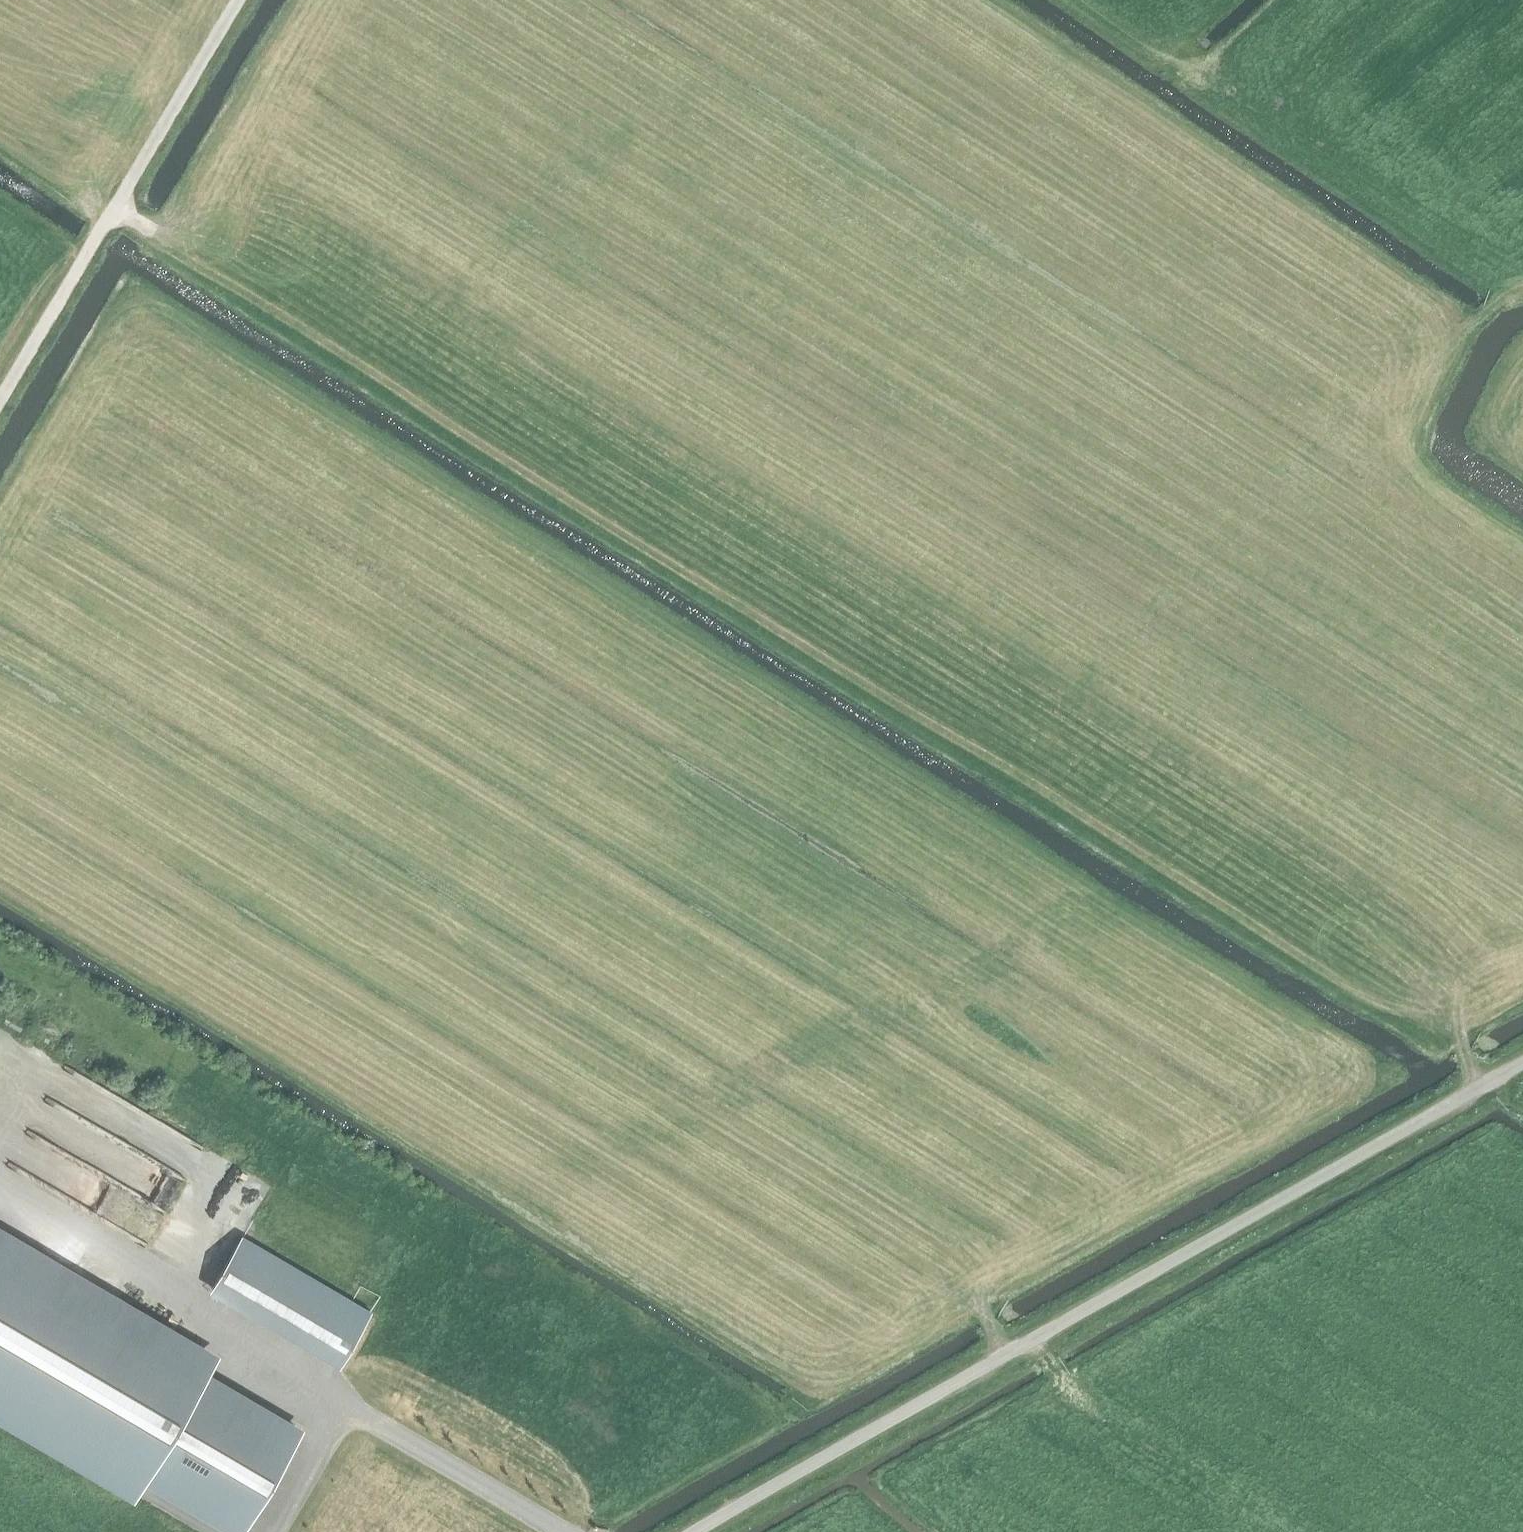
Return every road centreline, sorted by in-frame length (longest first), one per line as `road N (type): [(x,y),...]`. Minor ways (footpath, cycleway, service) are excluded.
road 1 (unclassified): [(704,1531),(1522,1063)]

